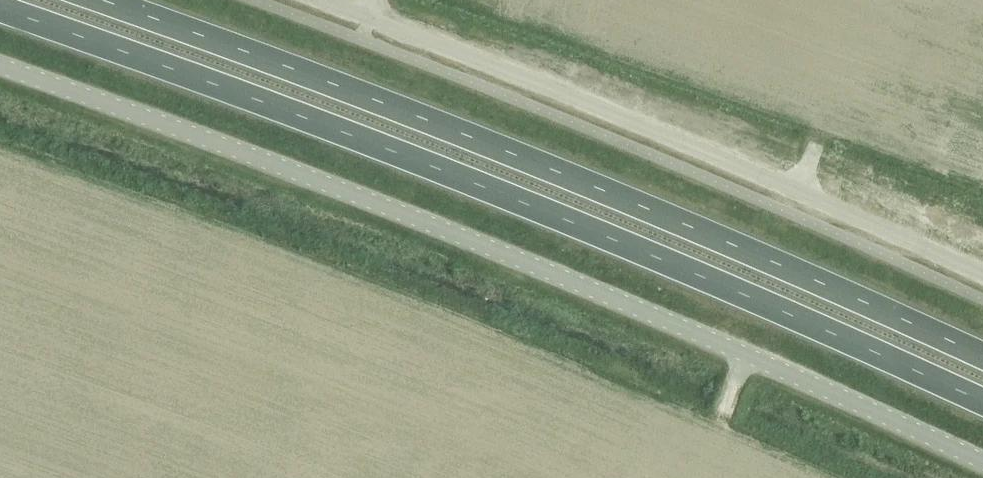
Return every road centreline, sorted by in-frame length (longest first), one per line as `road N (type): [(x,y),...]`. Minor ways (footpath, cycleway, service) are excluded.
road 1 (trunk): [(0,9),(359,139),(982,403)]
road 2 (unclassified): [(0,67),(335,185),(982,459)]
road 3 (trunk): [(982,357),(375,95),(95,0)]
road 4 (unclassified): [(982,274),(367,16)]

